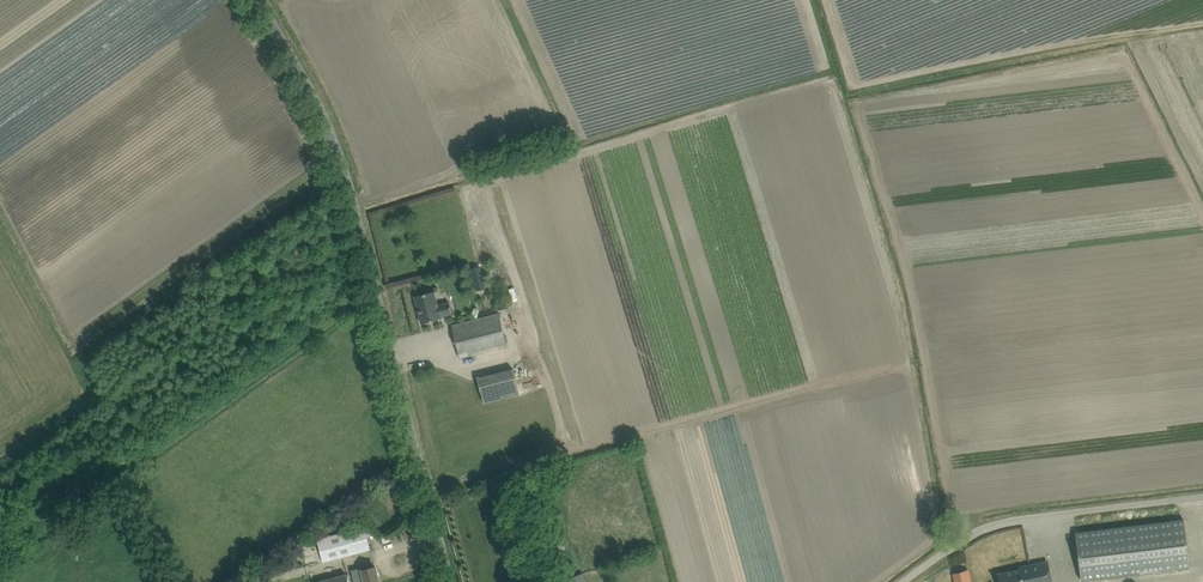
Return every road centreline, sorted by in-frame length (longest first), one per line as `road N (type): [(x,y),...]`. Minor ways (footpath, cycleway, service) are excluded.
road 1 (unclassified): [(450,581),(334,137),(257,0)]

